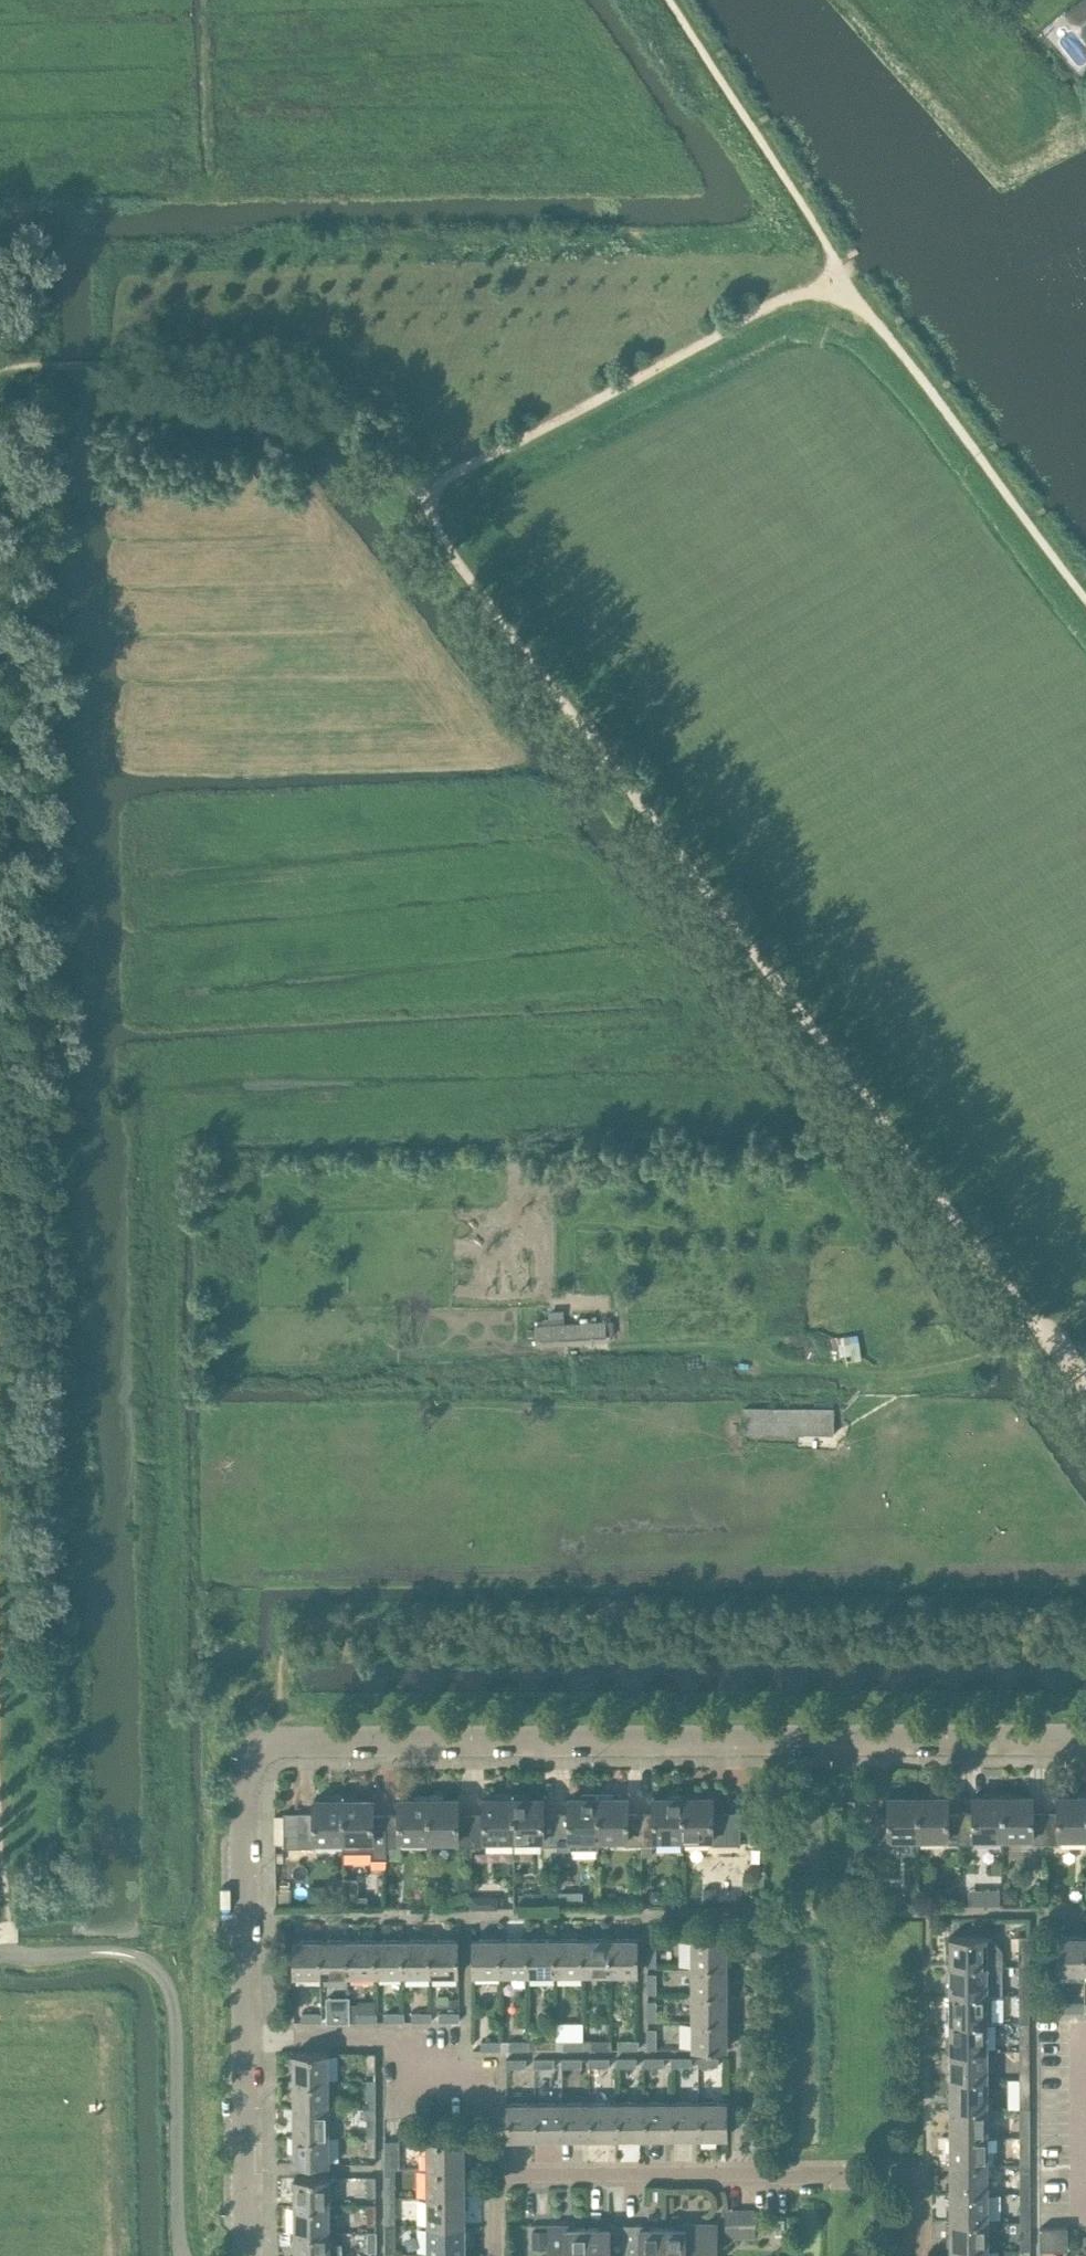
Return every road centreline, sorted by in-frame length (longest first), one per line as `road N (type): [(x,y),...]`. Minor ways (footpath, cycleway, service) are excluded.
road 1 (track): [(1085,1392),(405,501)]
road 2 (unclassified): [(244,1917),(244,1773),(253,1751),(270,1741),(1085,1740)]
road 3 (track): [(158,1951),(166,1811),(159,1122)]
road 4 (residential): [(919,2255),(919,2199),(894,2174),(497,2175),(497,2255)]
road 5 (residential): [(245,2255),(244,1917)]
road 6 (track): [(851,1425),(889,1402),(901,1378),(978,1361),(1033,1323)]

